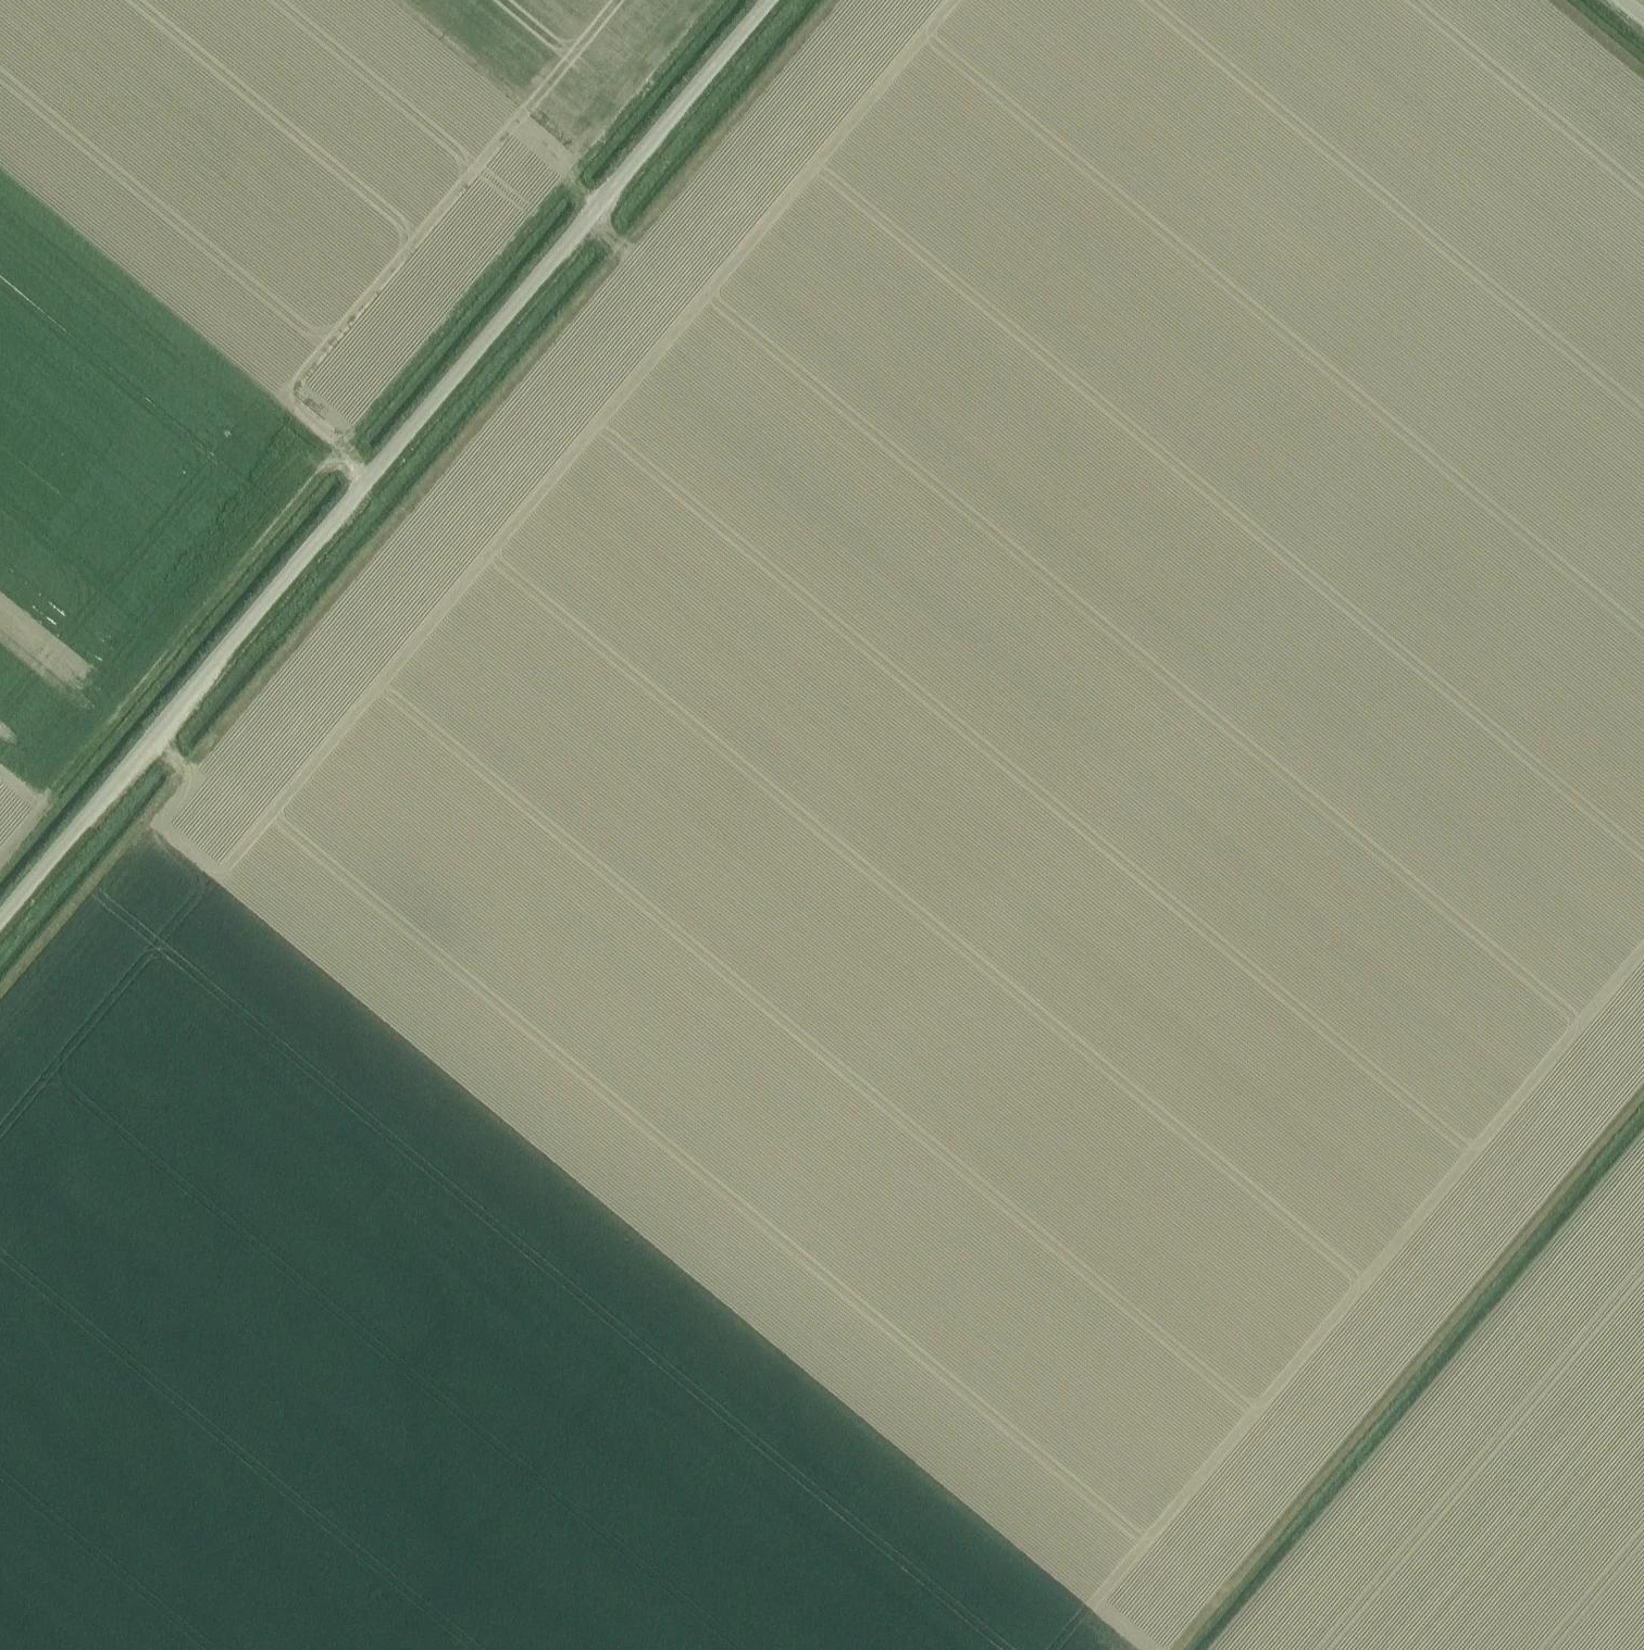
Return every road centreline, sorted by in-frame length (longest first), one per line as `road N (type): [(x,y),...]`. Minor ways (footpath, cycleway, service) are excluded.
road 1 (unclassified): [(0,923),(771,0)]
road 2 (track): [(1209,1649),(1643,1134)]

